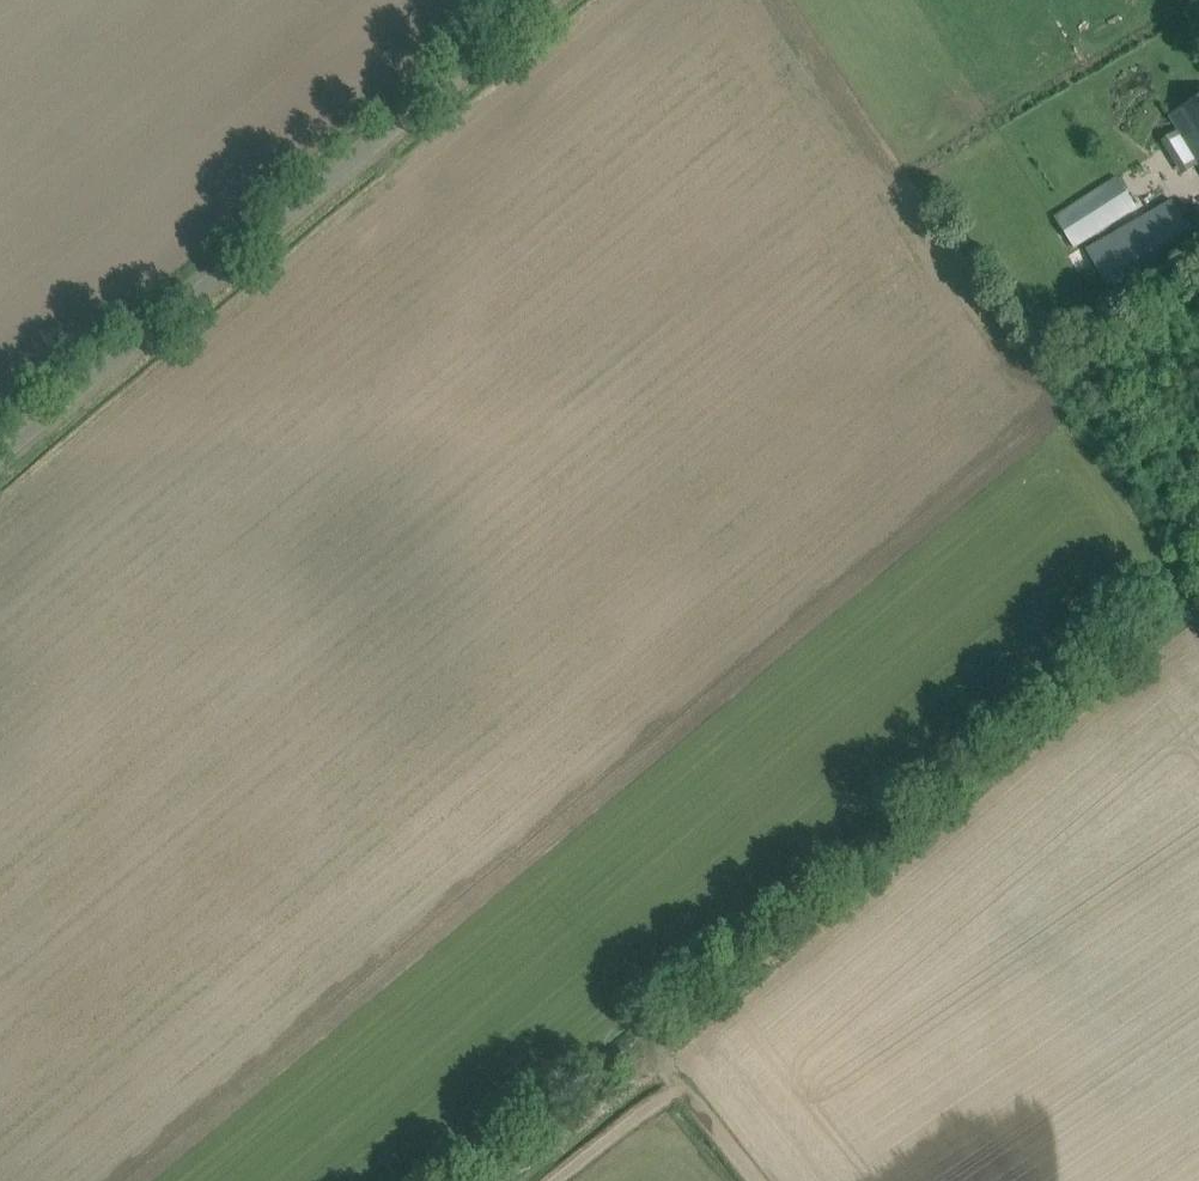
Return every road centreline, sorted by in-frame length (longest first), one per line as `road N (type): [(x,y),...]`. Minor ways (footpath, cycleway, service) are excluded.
road 1 (unclassified): [(0,457),(547,0)]
road 2 (track): [(761,1180),(631,1013)]
road 3 (track): [(555,1180),(683,1081)]

